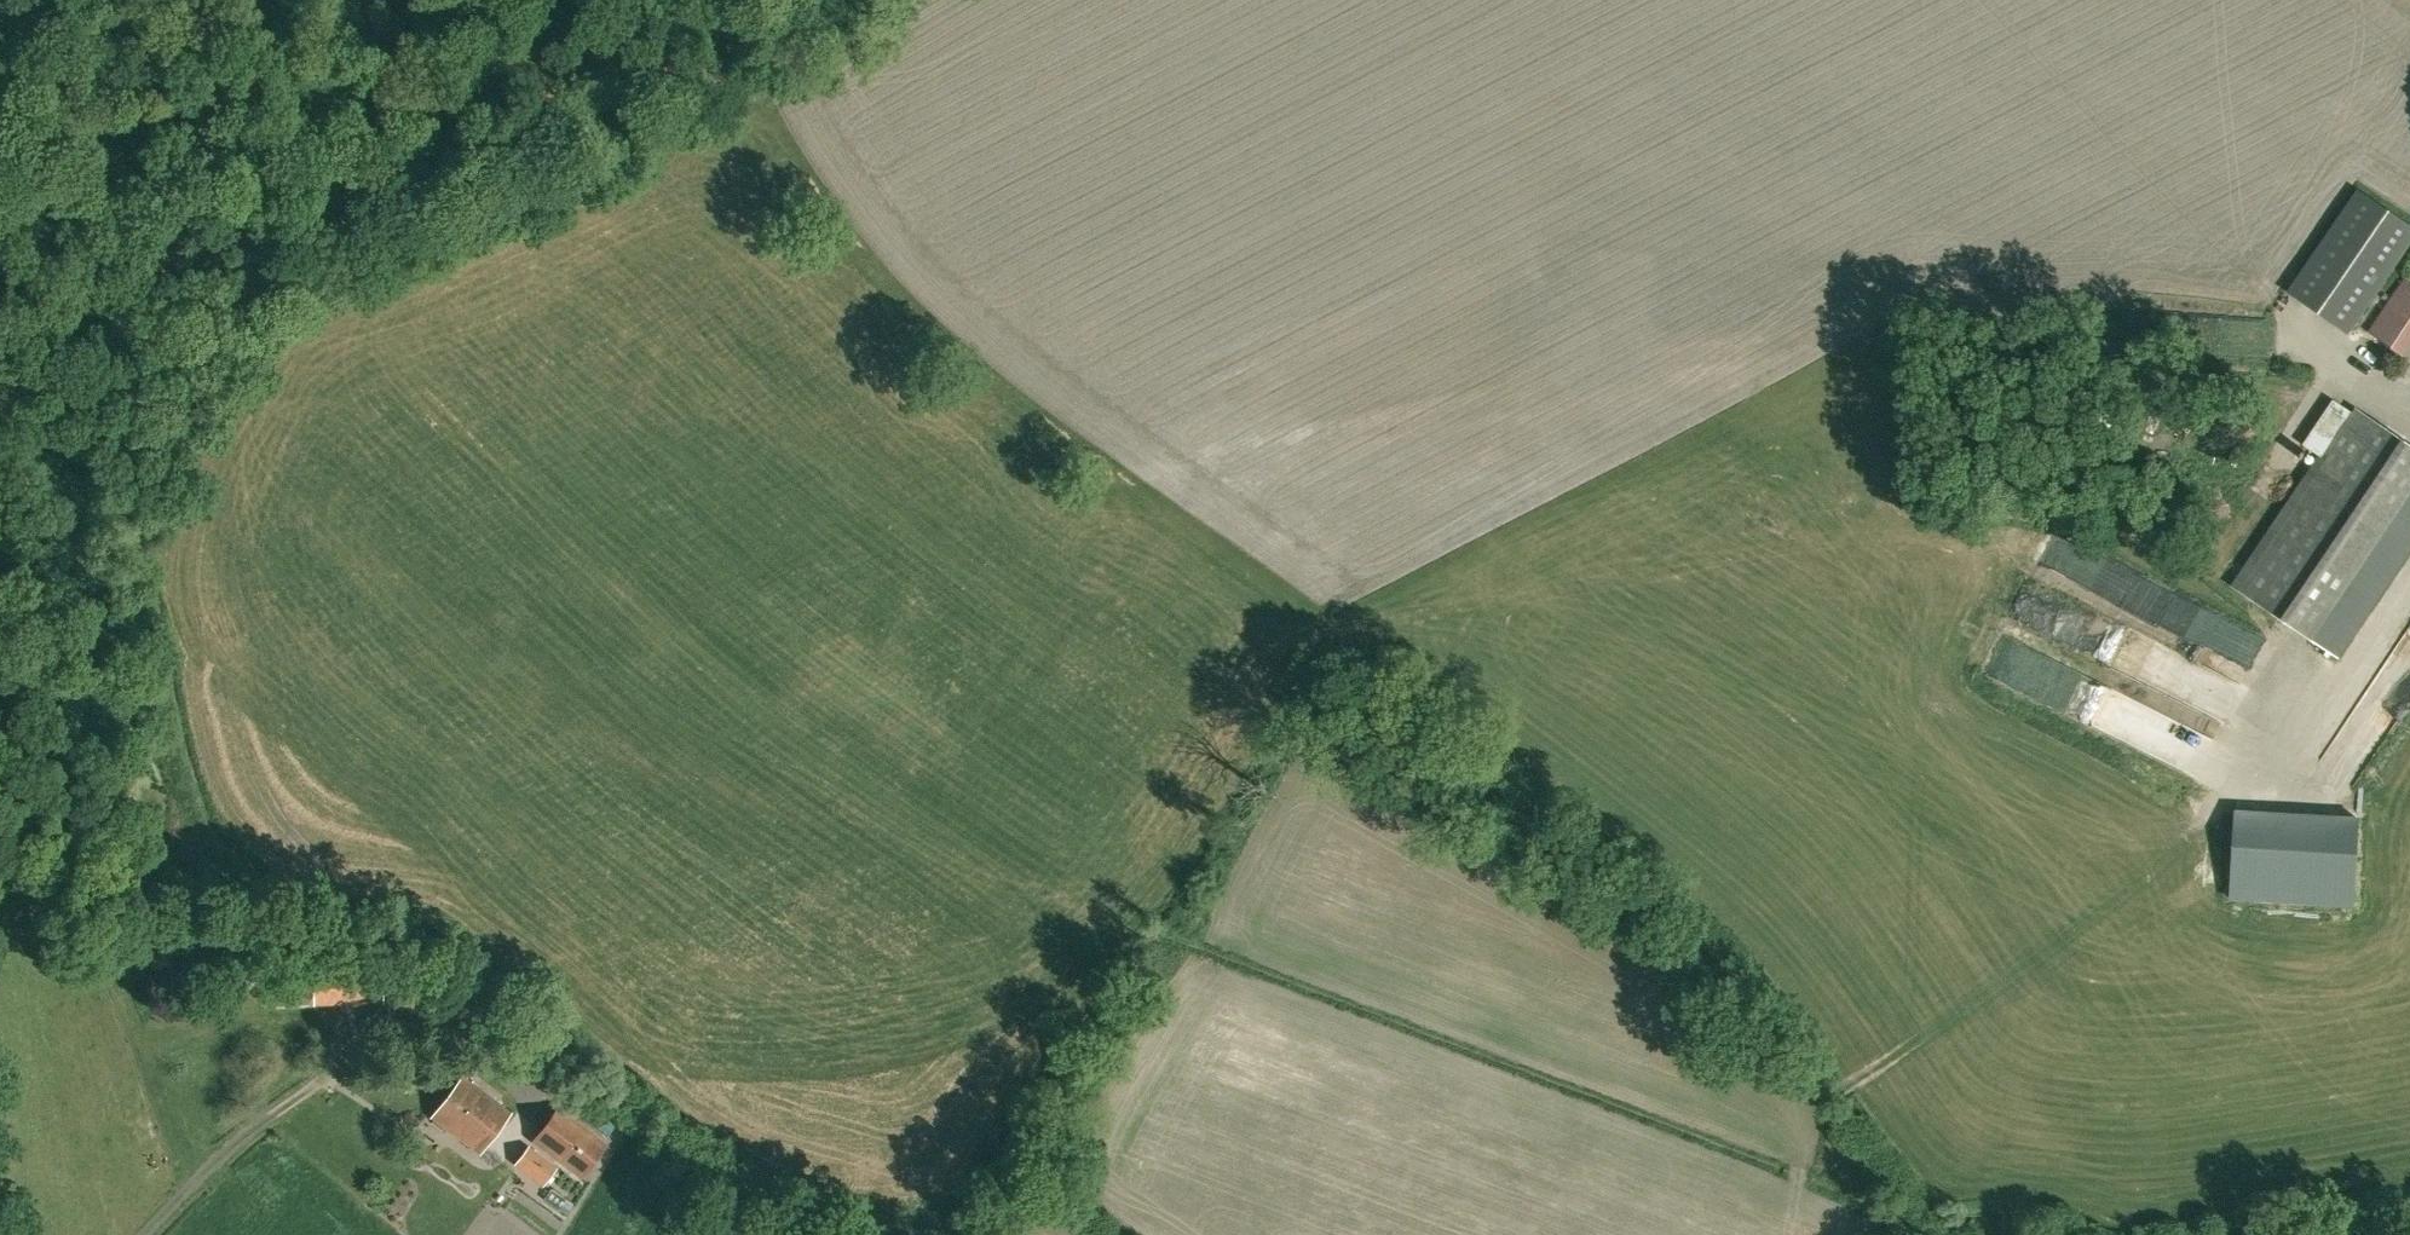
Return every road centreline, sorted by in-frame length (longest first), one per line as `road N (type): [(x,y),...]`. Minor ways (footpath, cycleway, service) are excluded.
road 1 (unclassified): [(145,1234),(374,1030)]

